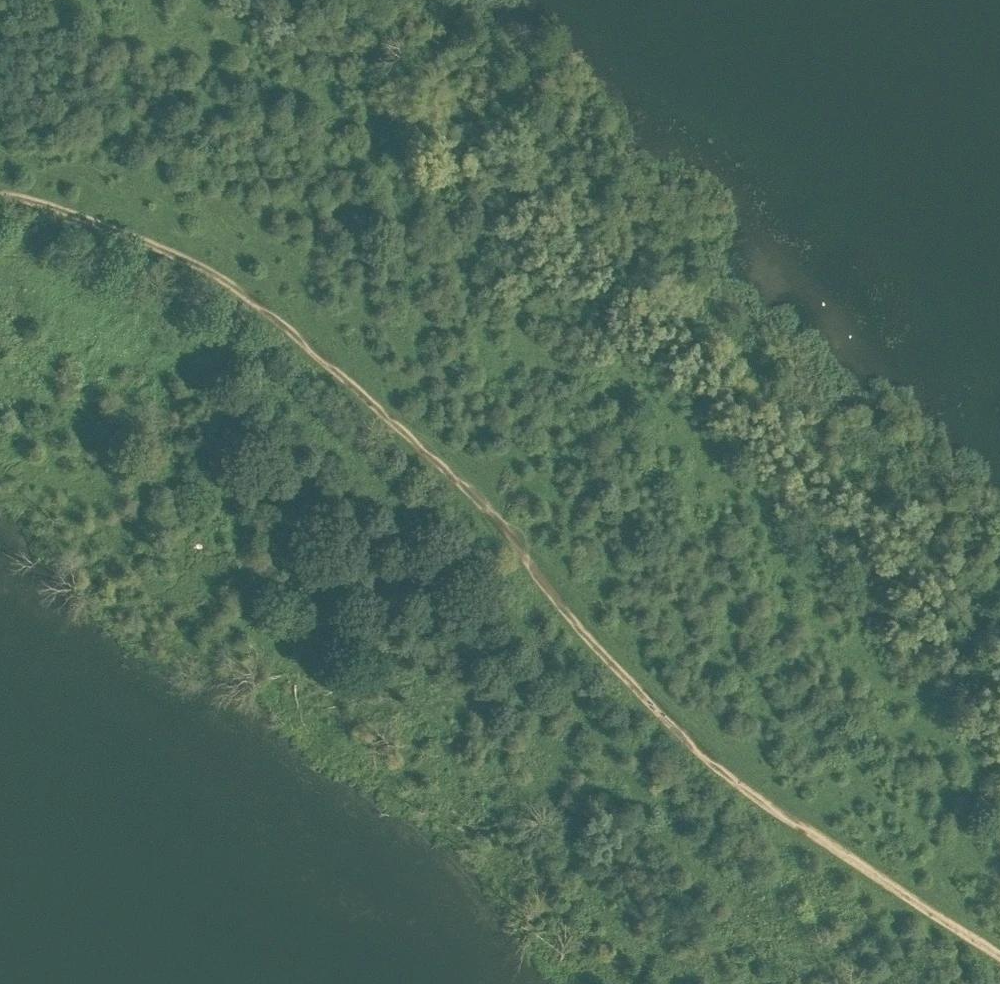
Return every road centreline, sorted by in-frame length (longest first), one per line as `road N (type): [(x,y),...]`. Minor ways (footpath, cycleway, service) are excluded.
road 1 (track): [(0,193),(135,234),(198,264),(287,324),(465,485),(570,613),(734,780),(999,956)]

